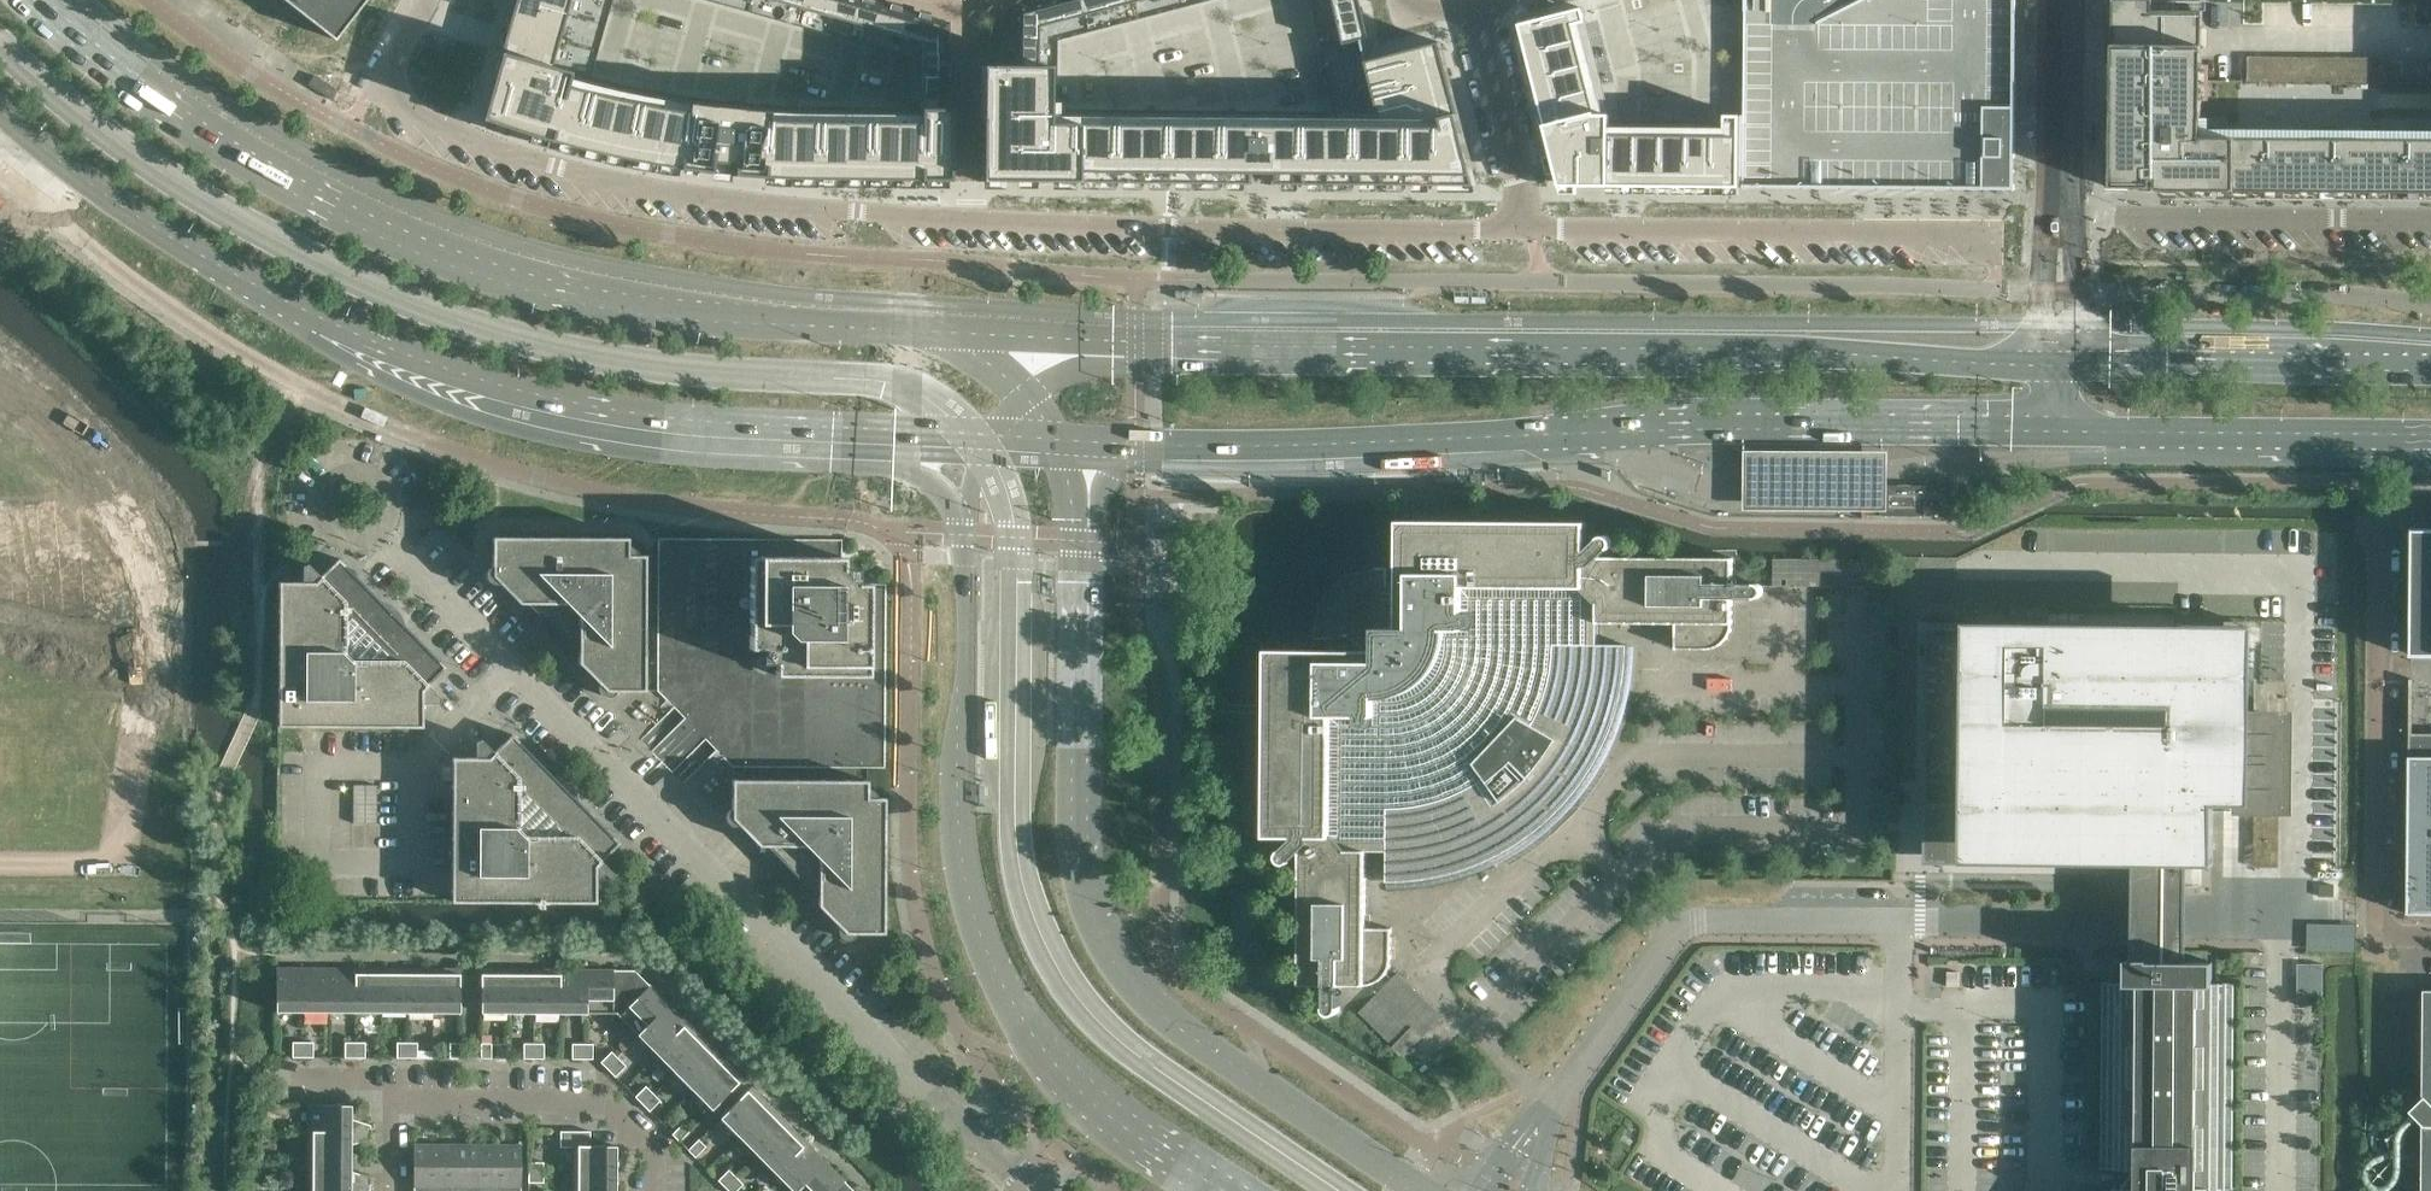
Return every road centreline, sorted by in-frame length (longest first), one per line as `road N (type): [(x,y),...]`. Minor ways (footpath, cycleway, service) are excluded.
road 1 (primary): [(934,331),(639,305),(459,258),(378,225),(186,120),(36,0)]
road 2 (unclassified): [(1041,1190),(352,496)]
road 3 (primary): [(0,108),(213,265),(323,328),(448,386),(674,433),(844,442)]
road 4 (unclassified): [(2297,925),(1707,924),(1676,945),(1513,1190)]
road 5 (primary): [(2056,364),(1136,342)]
road 6 (primary): [(1149,452),(1333,451),(1717,423),(2059,429)]
road 7 (secondary): [(1421,1190),(1151,1006),(1099,926),(1079,870),(1081,540)]
road 8 (residential): [(965,218),(1524,231),(1519,175),(1471,0)]
road 9 (secondary): [(962,535),(959,808),(976,934),(1016,1010),(1052,1057),(1114,1115),(1230,1190)]
road 10 (residential): [(965,218),(683,195),(556,169),(475,138),(400,103),(390,85),(424,0)]
road 11 (residential): [(2430,941),(2380,941),(2379,923),(2380,507),(2430,507)]
road 12 (primary): [(2430,364),(2056,364)]
road 13 (residential): [(2060,216),(2430,218)]
road 14 (primary): [(2059,429),(2412,436)]
road 15 (residential): [(393,1096),(602,1099),(664,1166),(661,1190)]
road 16 (tertiary): [(2060,216),(2061,0)]
road 17 (primary): [(1136,342),(934,331)]
road 18 (primary): [(844,442),(870,468),(933,486),(962,535)]
road 19 (tertiary): [(2056,364),(2060,216)]
road 20 (primary): [(844,442),(871,435),(985,441)]
road 21 (secondary): [(1136,342),(1023,393)]
road 22 (unclassified): [(393,1096),(393,1075),(292,1078)]

